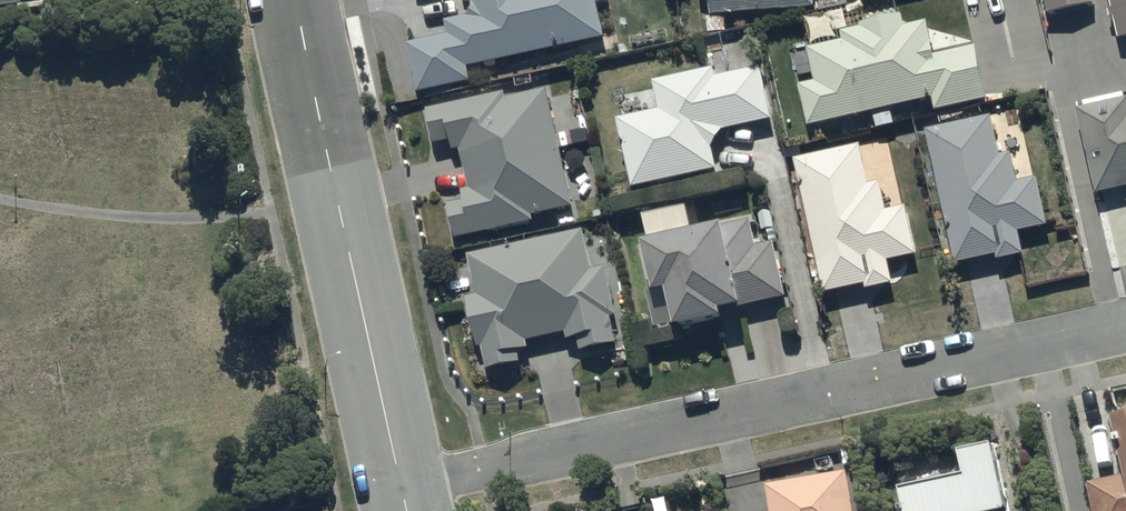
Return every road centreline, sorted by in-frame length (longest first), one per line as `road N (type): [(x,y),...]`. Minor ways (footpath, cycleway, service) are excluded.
road 1 (residential): [(402,490),(1125,317)]
road 2 (residential): [(402,490),(296,0)]

